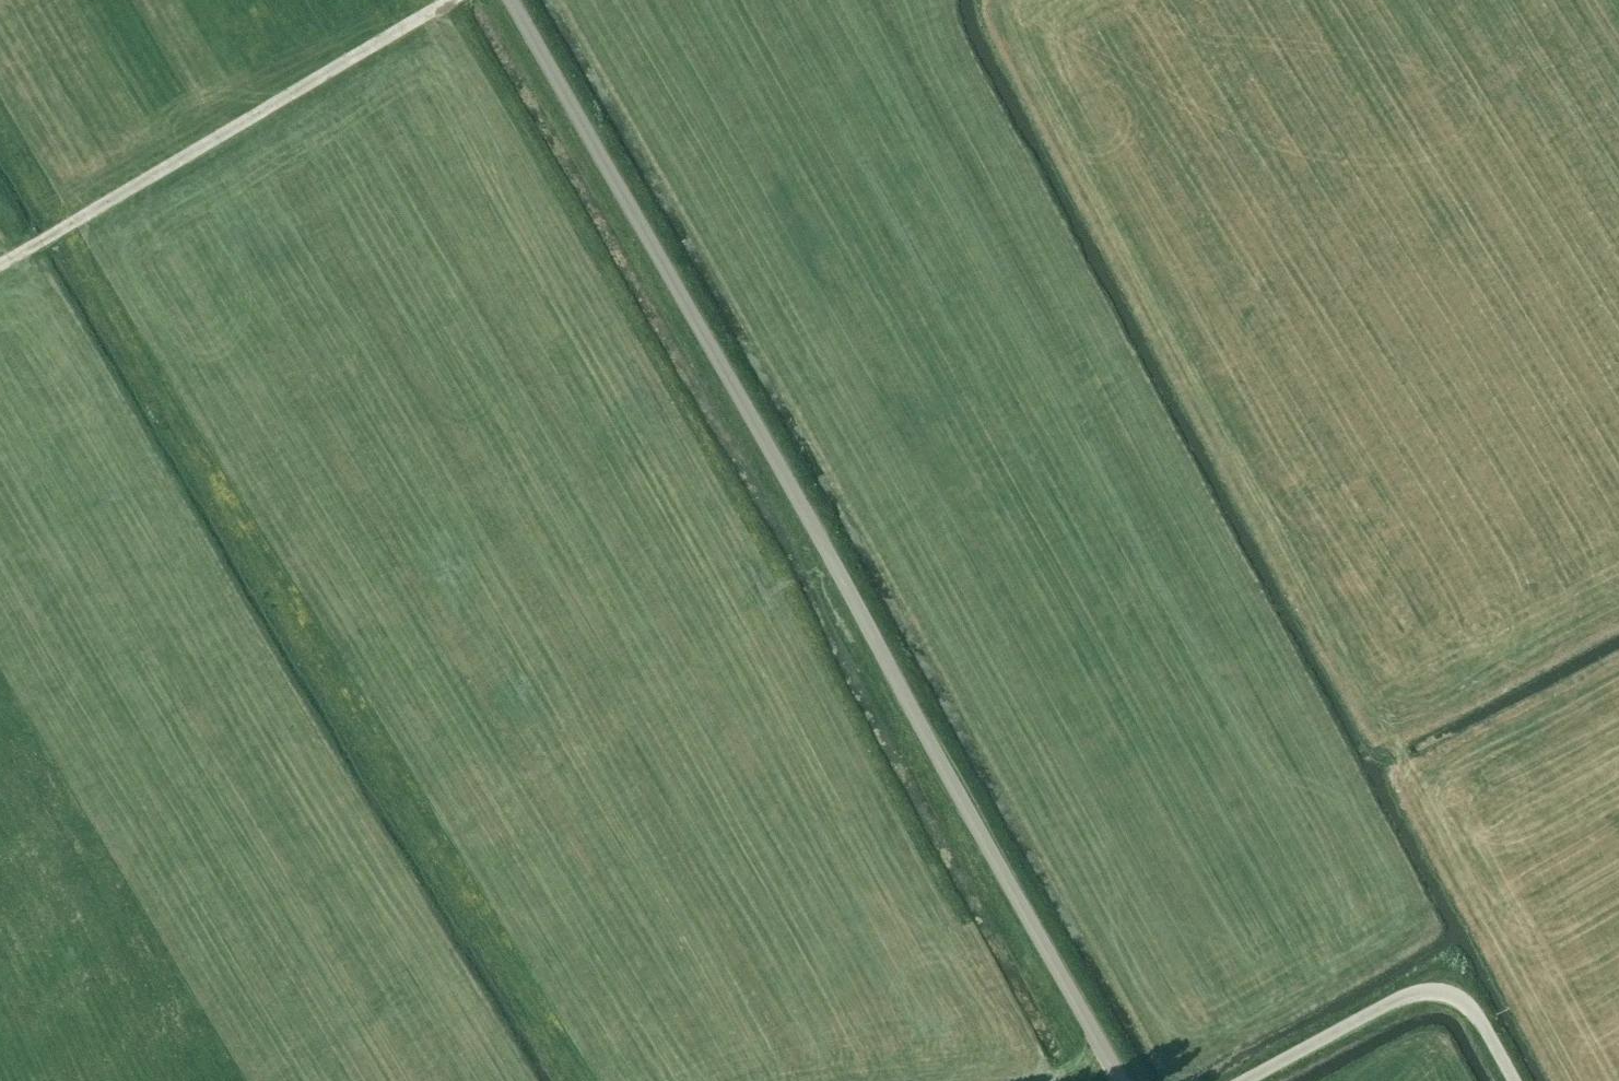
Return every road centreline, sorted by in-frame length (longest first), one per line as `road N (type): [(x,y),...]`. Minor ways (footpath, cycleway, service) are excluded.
road 1 (unclassified): [(1125,1080),(511,0)]
road 2 (unclassified): [(1510,1080),(1451,971),(1239,1080)]

